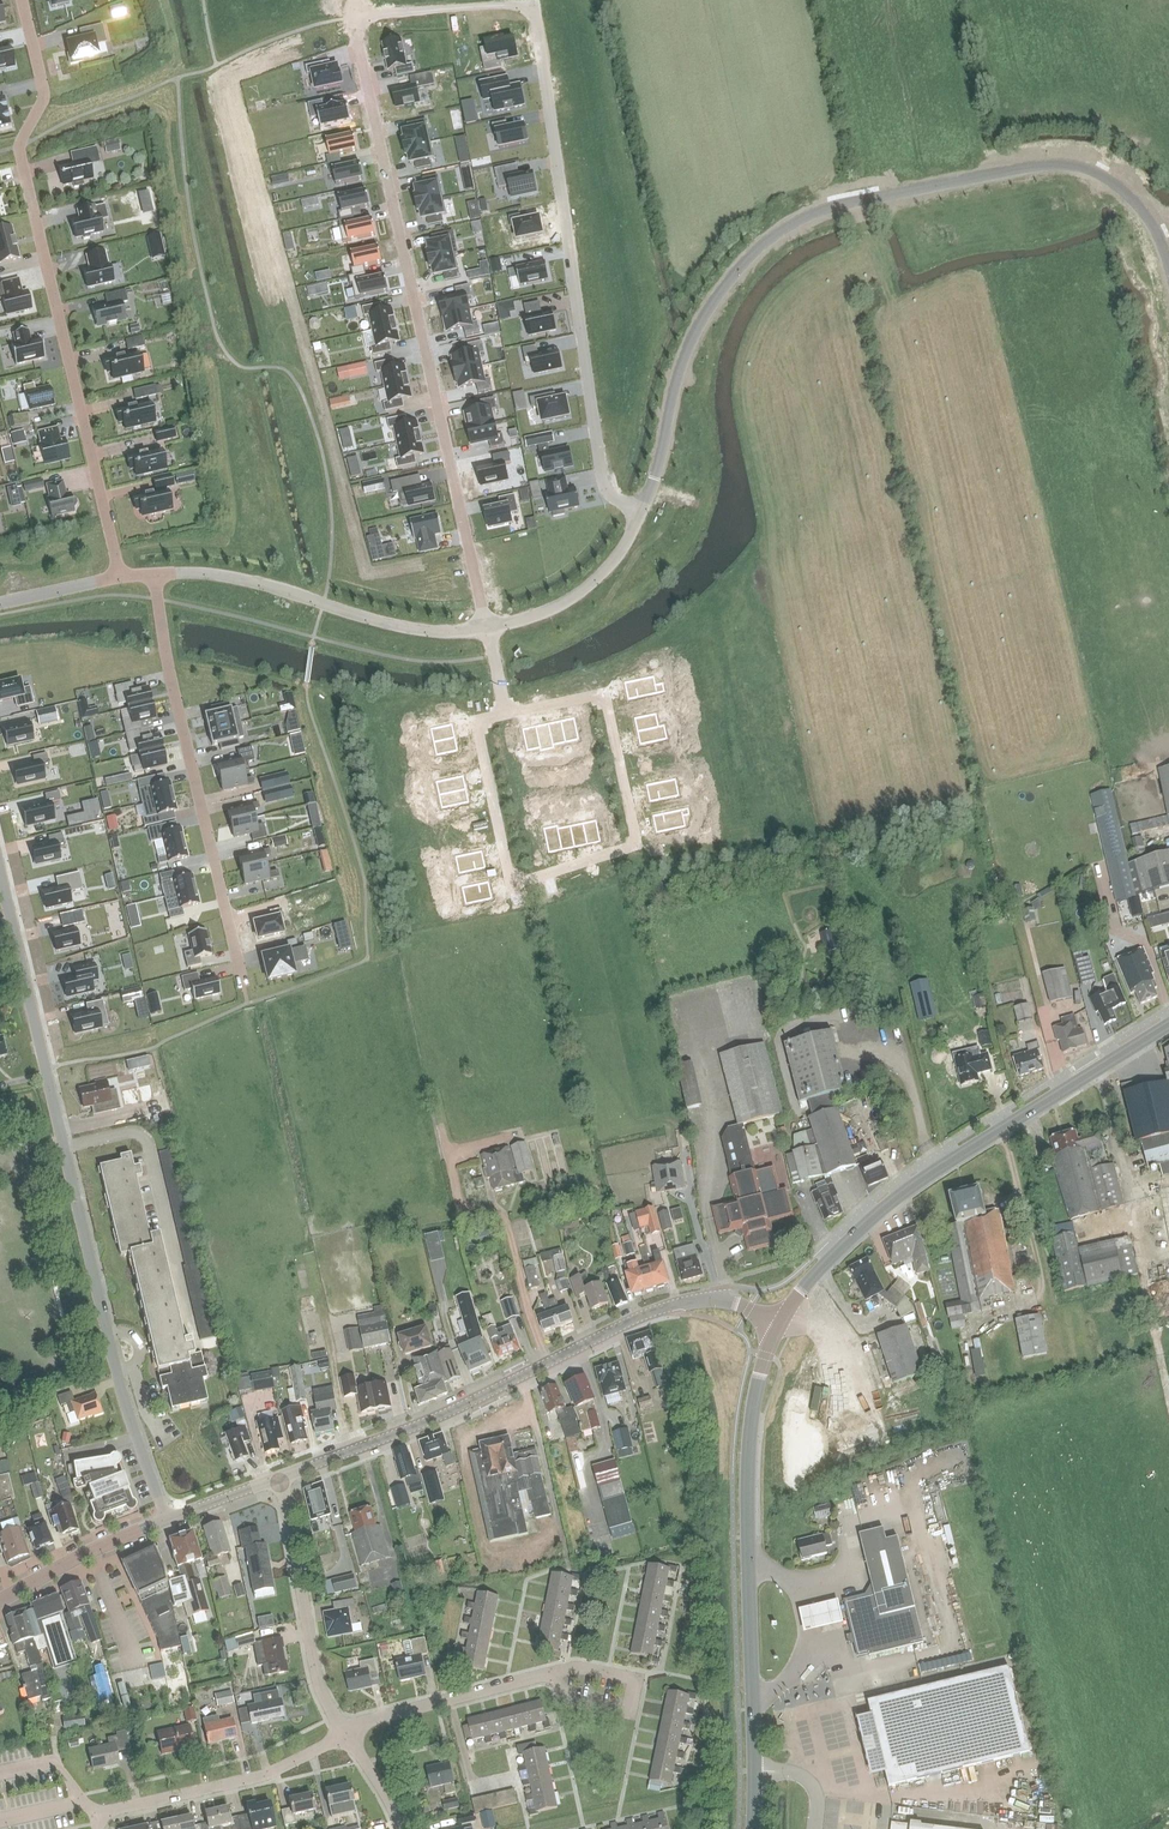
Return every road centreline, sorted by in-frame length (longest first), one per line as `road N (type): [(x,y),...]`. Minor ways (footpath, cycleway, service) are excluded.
road 1 (unclassified): [(637,523),(675,380),(701,321),(792,225),(1001,174),(1076,166),(1135,204),(1168,270)]
road 2 (residential): [(637,523),(611,495),(602,469),(533,16),(509,5),(352,18)]
road 3 (unclassified): [(167,1520),(123,1395),(0,870)]
road 4 (residential): [(487,628),(352,18)]
road 5 (residential): [(20,0),(44,98),(22,137),(23,168),(120,577)]
road 6 (unclassified): [(505,715),(605,693),(637,846),(510,886),(474,721)]
road 7 (secondary): [(779,1320),(825,1261),(903,1188),(1168,1022)]
road 8 (secondary): [(755,1772),(747,1450),(779,1320)]
road 9 (unclassified): [(154,576),(169,681),(249,1003)]
road 10 (tertiary): [(280,1477),(476,1400),(674,1304)]
road 11 (unclassified): [(154,576),(230,577),(430,633),(487,628)]
road 12 (residential): [(94,1817),(272,1773),(345,1733)]
road 13 (residential): [(345,1733),(316,1677),(280,1477)]
road 14 (residential): [(345,1733),(556,1675)]
road 15 (unclassified): [(487,628),(551,610),(578,593),(607,570),(637,523)]
road 16 (tertiary): [(0,1601),(167,1520)]
road 17 (unclassified): [(0,603),(120,577)]
road 18 (tertiary): [(167,1520),(280,1477)]

